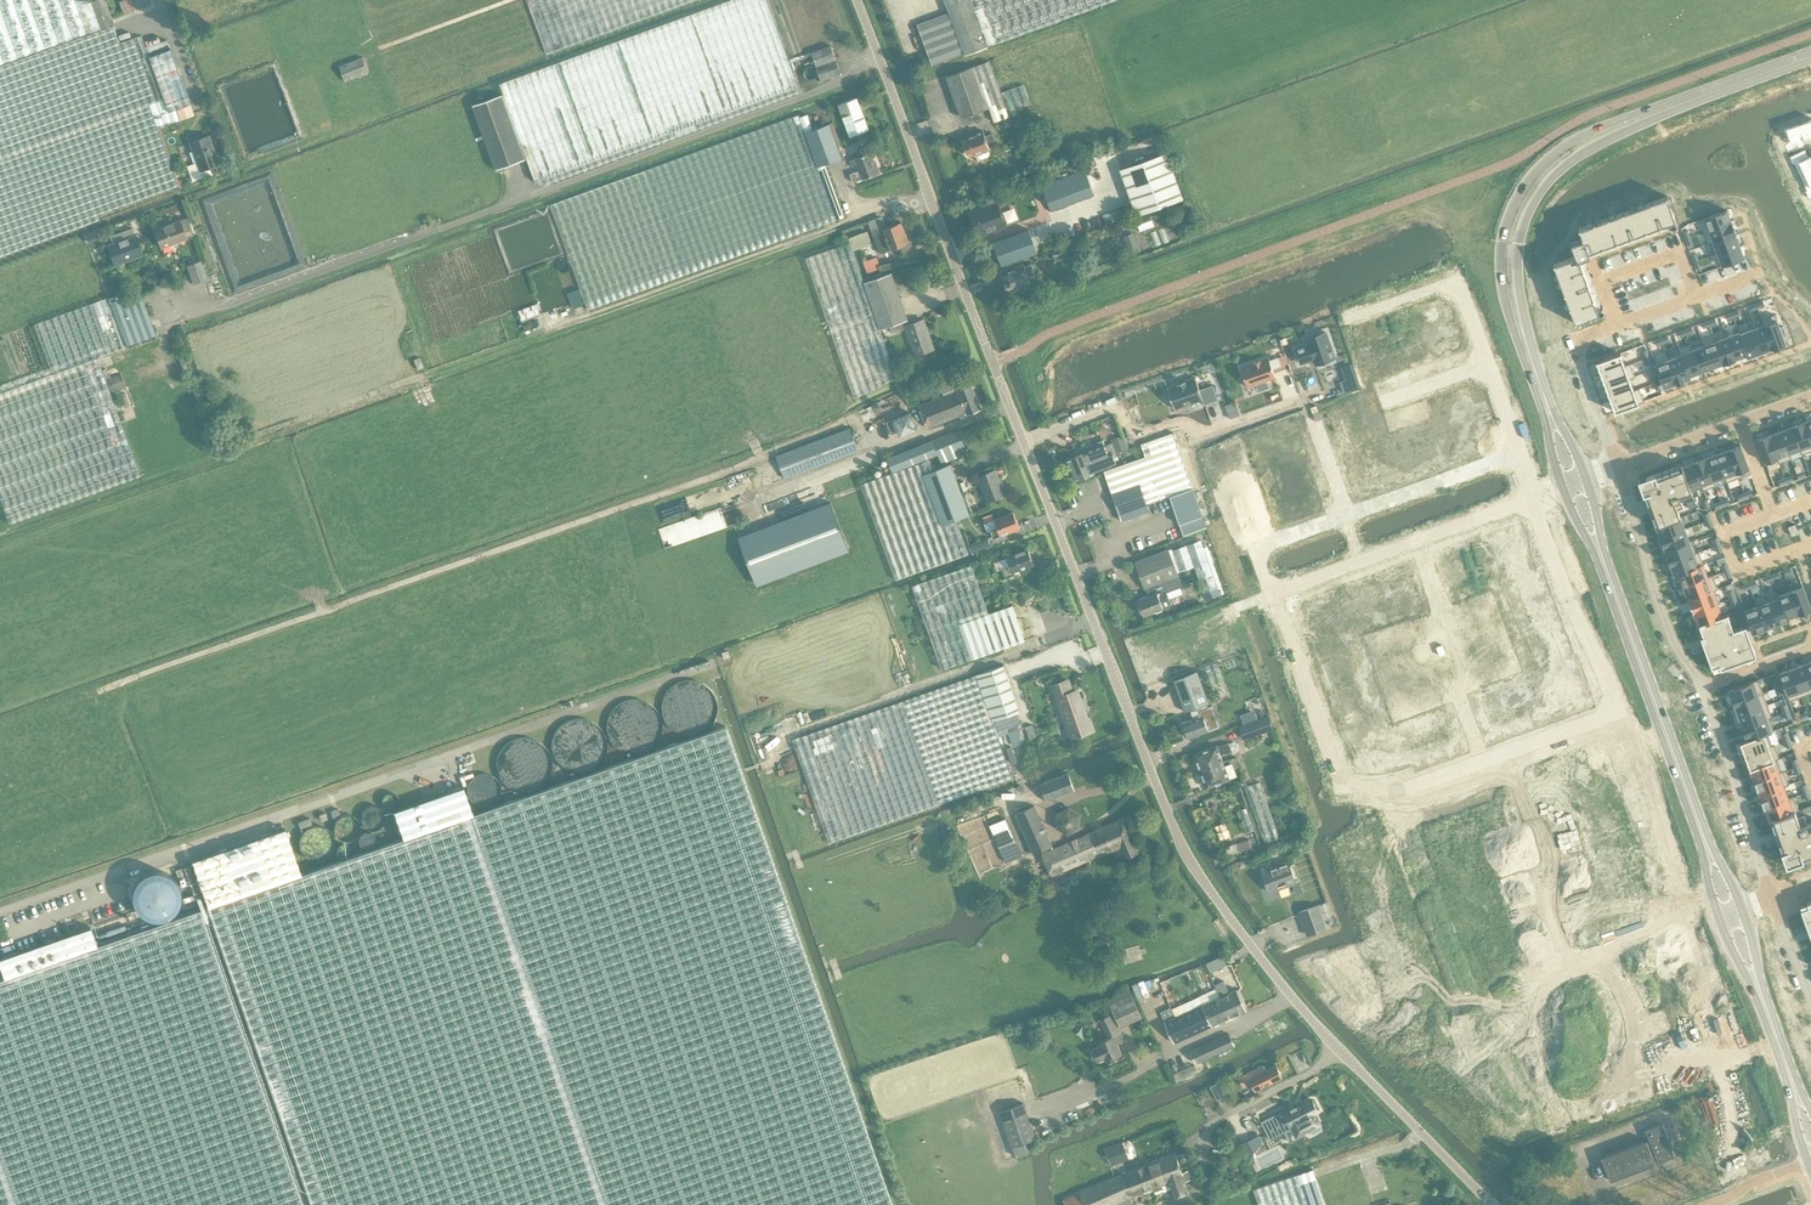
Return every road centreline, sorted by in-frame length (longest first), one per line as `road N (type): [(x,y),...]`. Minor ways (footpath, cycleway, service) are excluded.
road 1 (unclassified): [(1491,1204),(1295,999),(1217,901),(1170,823),(858,0)]
road 2 (residential): [(1675,927),(1720,1058),(1536,1127)]
road 3 (secondary): [(1598,549),(1708,855)]
road 4 (residential): [(1514,453),(1491,367),(1455,288),(1343,323)]
road 5 (residential): [(1514,453),(1257,547)]
road 6 (residential): [(1383,794),(1618,710)]
road 7 (residential): [(1275,594),(1346,786),(1383,794)]
road 8 (residential): [(1701,686),(1663,618),(1618,465)]
road 9 (residential): [(1459,1006),(1675,927)]
road 10 (residential): [(1532,499),(1561,585),(1618,710)]
road 11 (residential): [(1675,927),(1668,857),(1618,710)]
road 12 (residential): [(1772,900),(1701,686)]
road 13 (residential): [(1383,794),(1459,1006)]
road 14 (secondary): [(1603,133),(1564,146),(1517,195),(1501,269),(1515,306)]
road 15 (secondary): [(1810,55),(1603,133)]
road 16 (secondary): [(1515,306),(1519,235),(1533,201),(1603,133)]
road 17 (residential): [(1699,298),(1680,245),(1609,271),(1628,323)]
road 18 (residential): [(1275,594),(1413,542)]
road 19 (residential): [(1740,421),(1618,465)]
road 20 (residential): [(1413,542),(1532,499)]

